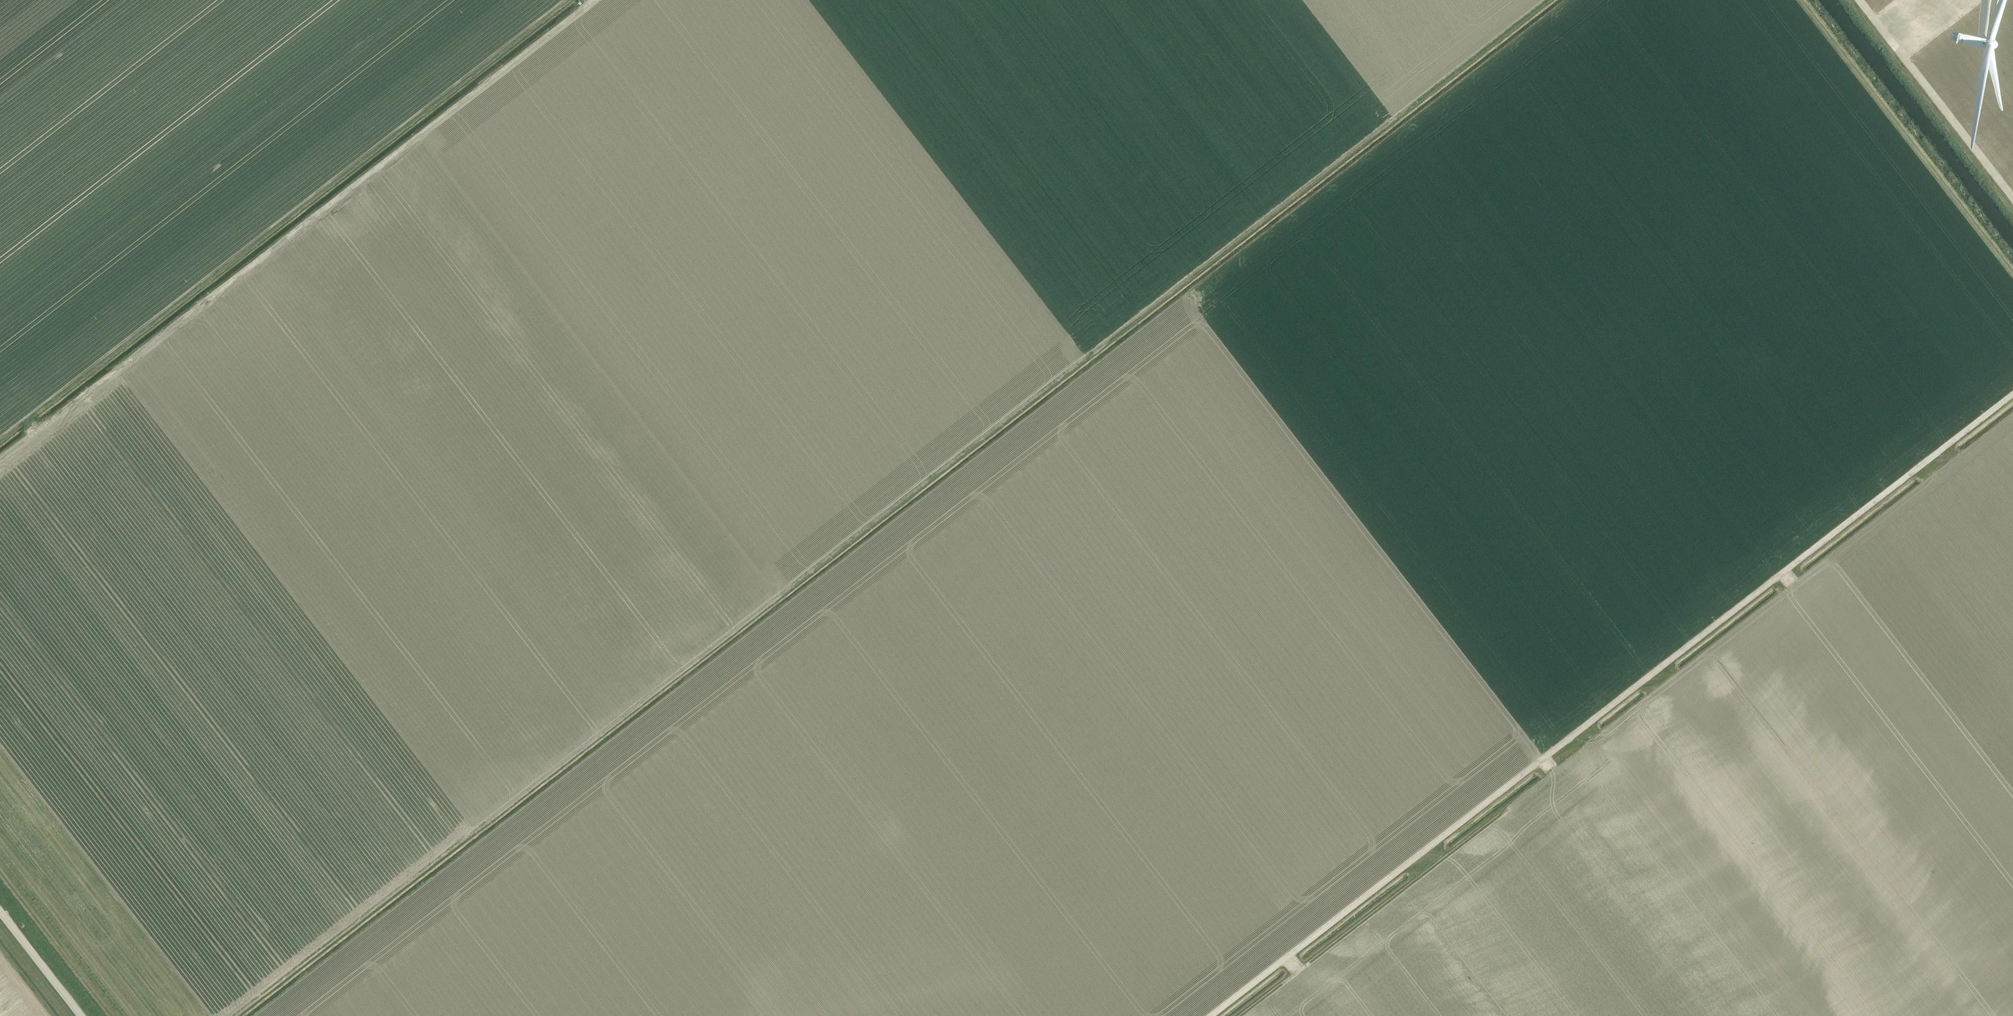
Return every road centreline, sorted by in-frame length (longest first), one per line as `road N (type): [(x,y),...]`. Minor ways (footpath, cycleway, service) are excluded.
road 1 (unclassified): [(83,1015),(0,907)]

